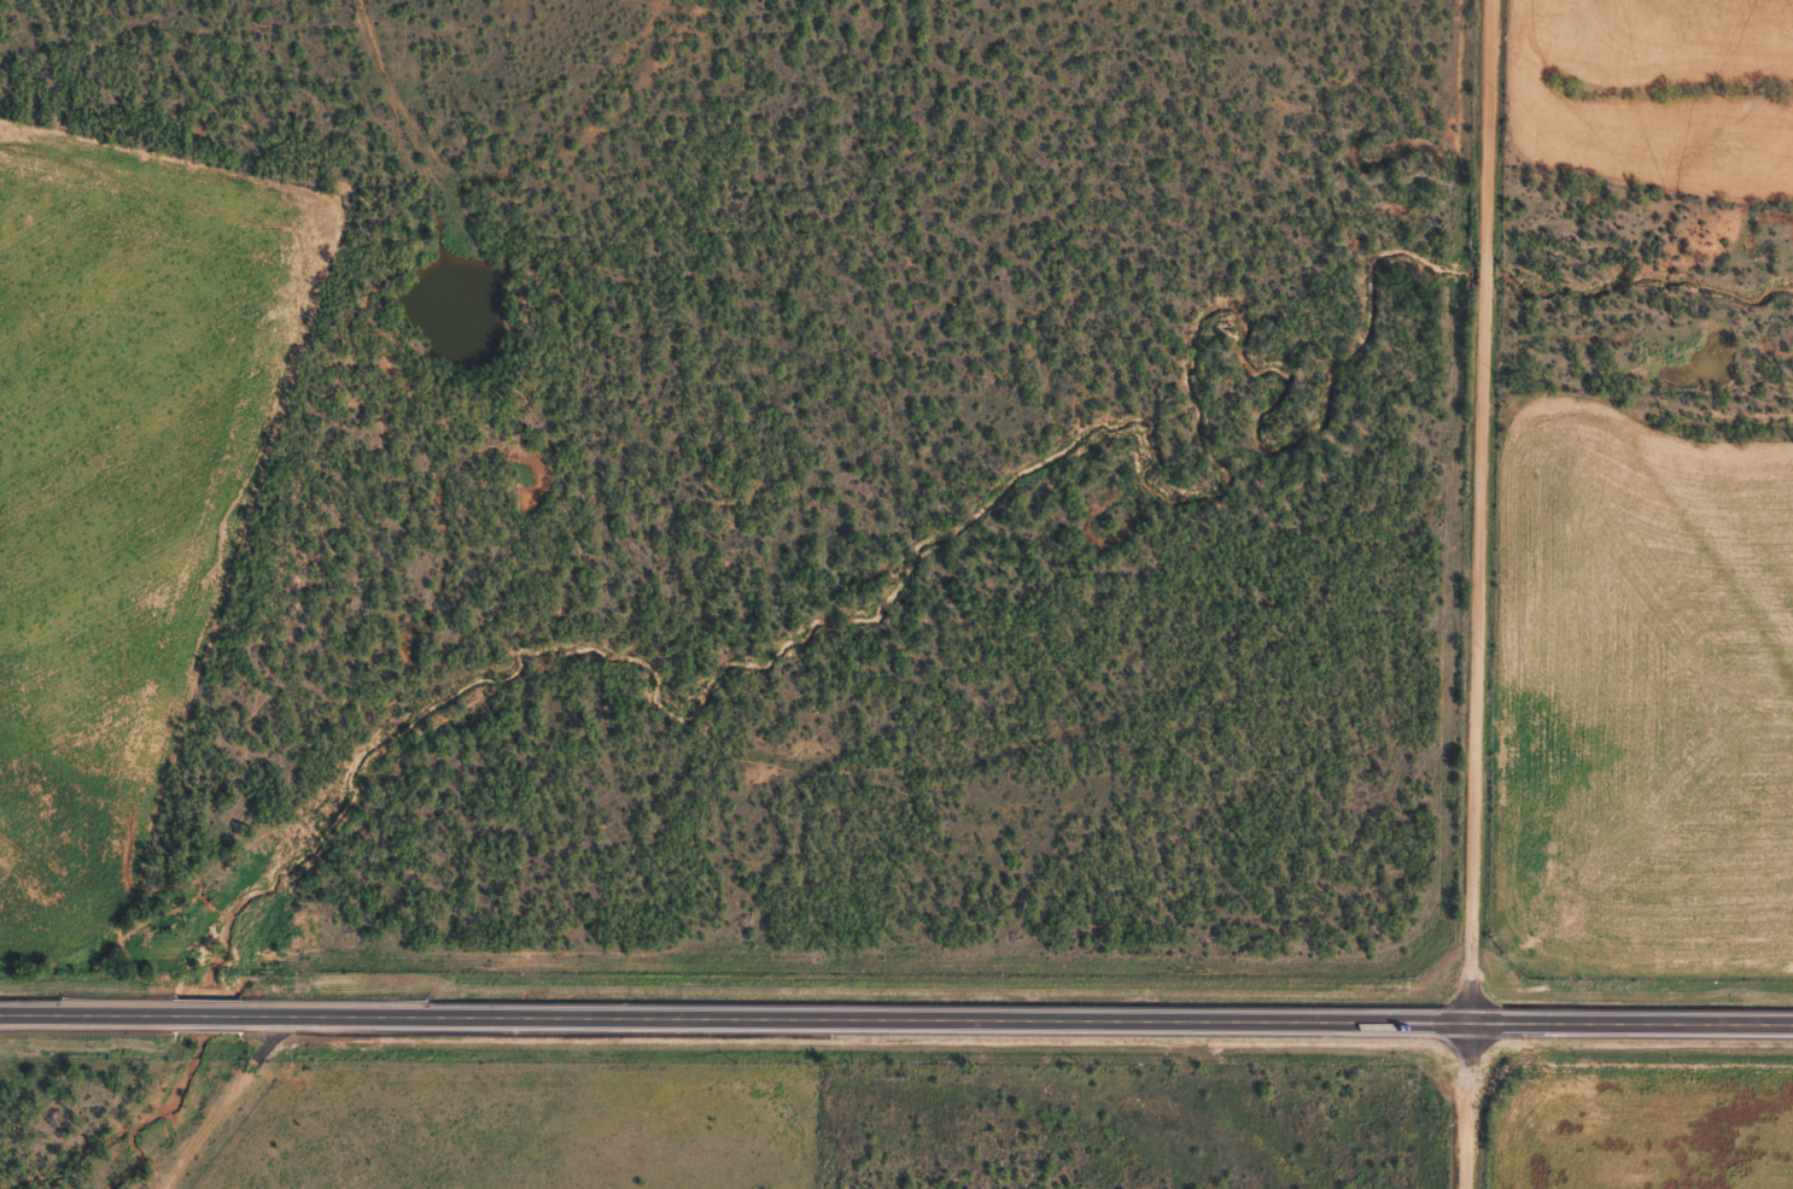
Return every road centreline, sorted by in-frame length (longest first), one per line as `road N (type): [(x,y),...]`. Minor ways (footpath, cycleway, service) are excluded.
road 1 (primary): [(1792,1033),(0,1026)]
road 2 (residential): [(1474,1031),(1485,0)]
road 3 (residential): [(1458,1188),(1474,1031)]

